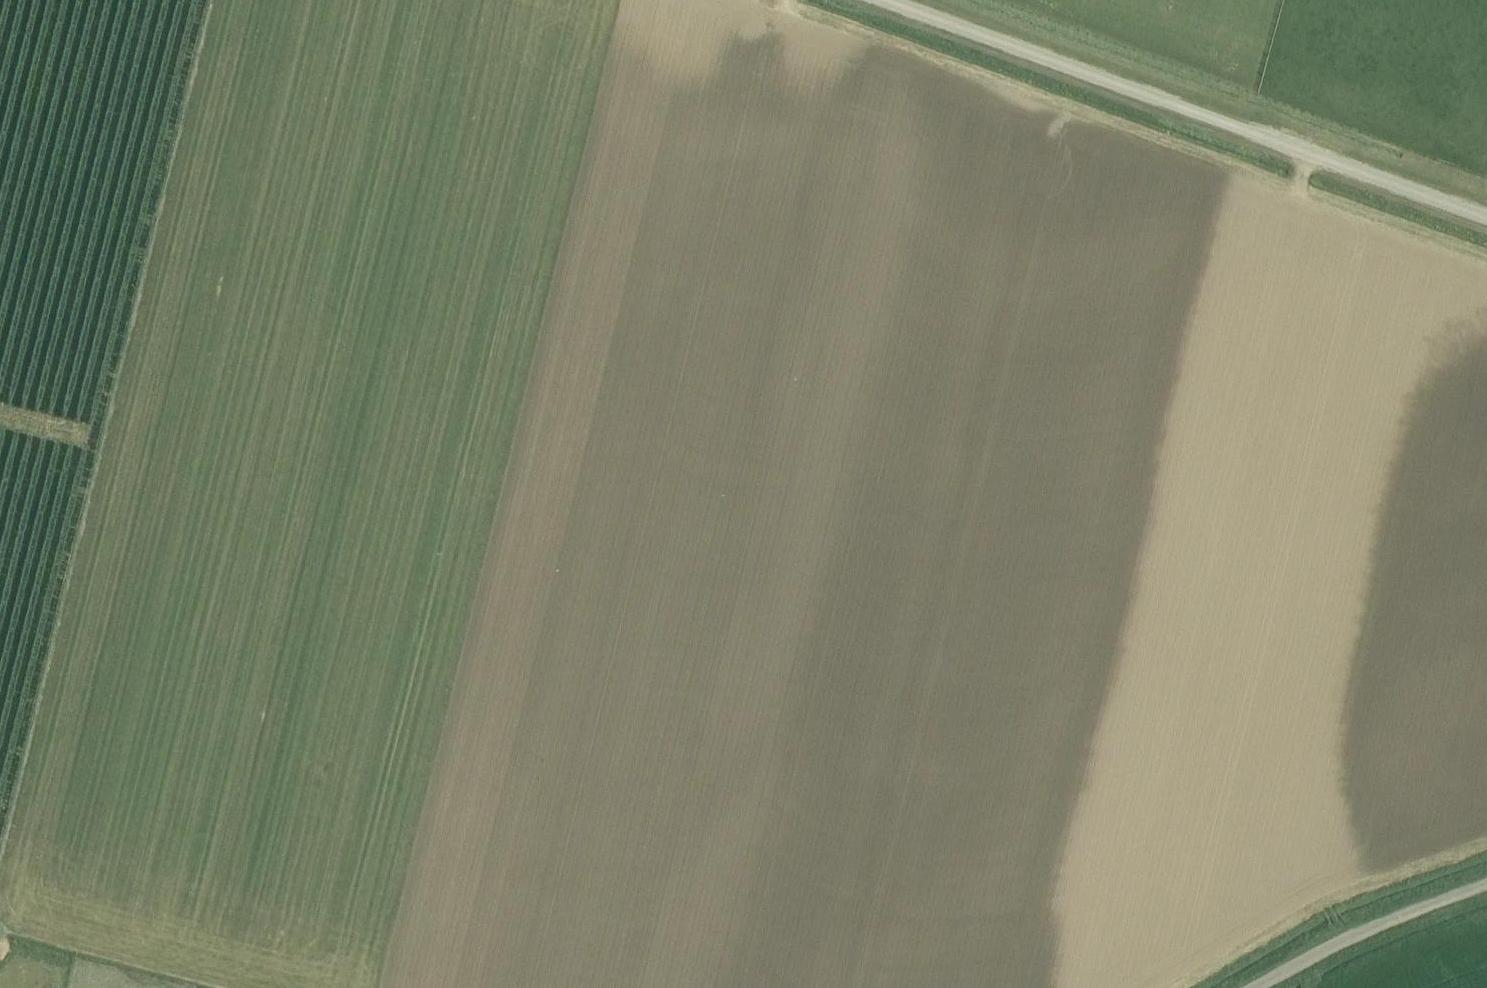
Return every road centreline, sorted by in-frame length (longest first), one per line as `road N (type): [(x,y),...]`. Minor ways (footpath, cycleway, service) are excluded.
road 1 (unclassified): [(1486,211),(879,0)]
road 2 (unclassified): [(1258,987),(1340,940),(1486,887)]

